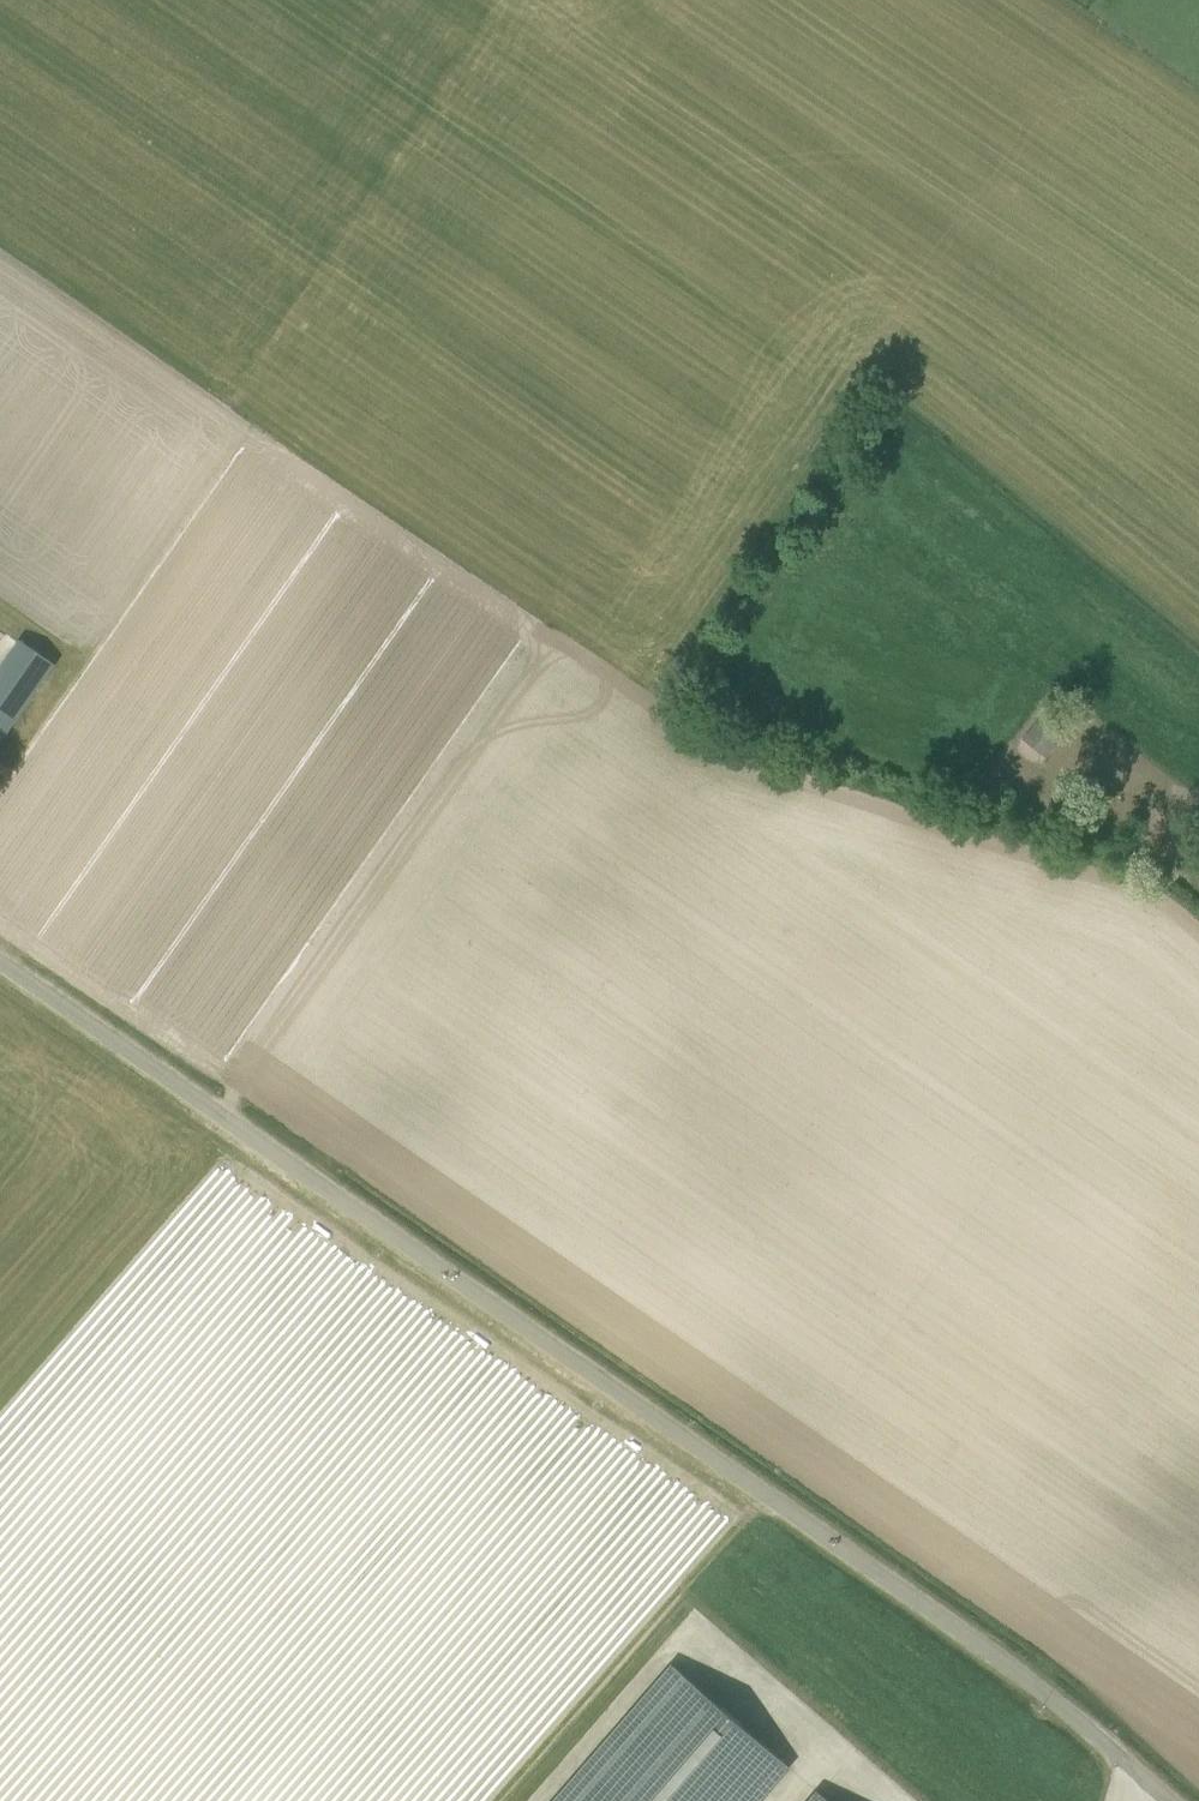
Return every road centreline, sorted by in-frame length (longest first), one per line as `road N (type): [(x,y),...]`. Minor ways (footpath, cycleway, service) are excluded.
road 1 (unclassified): [(1169,1800),(1087,1725),(973,1638),(0,964)]

